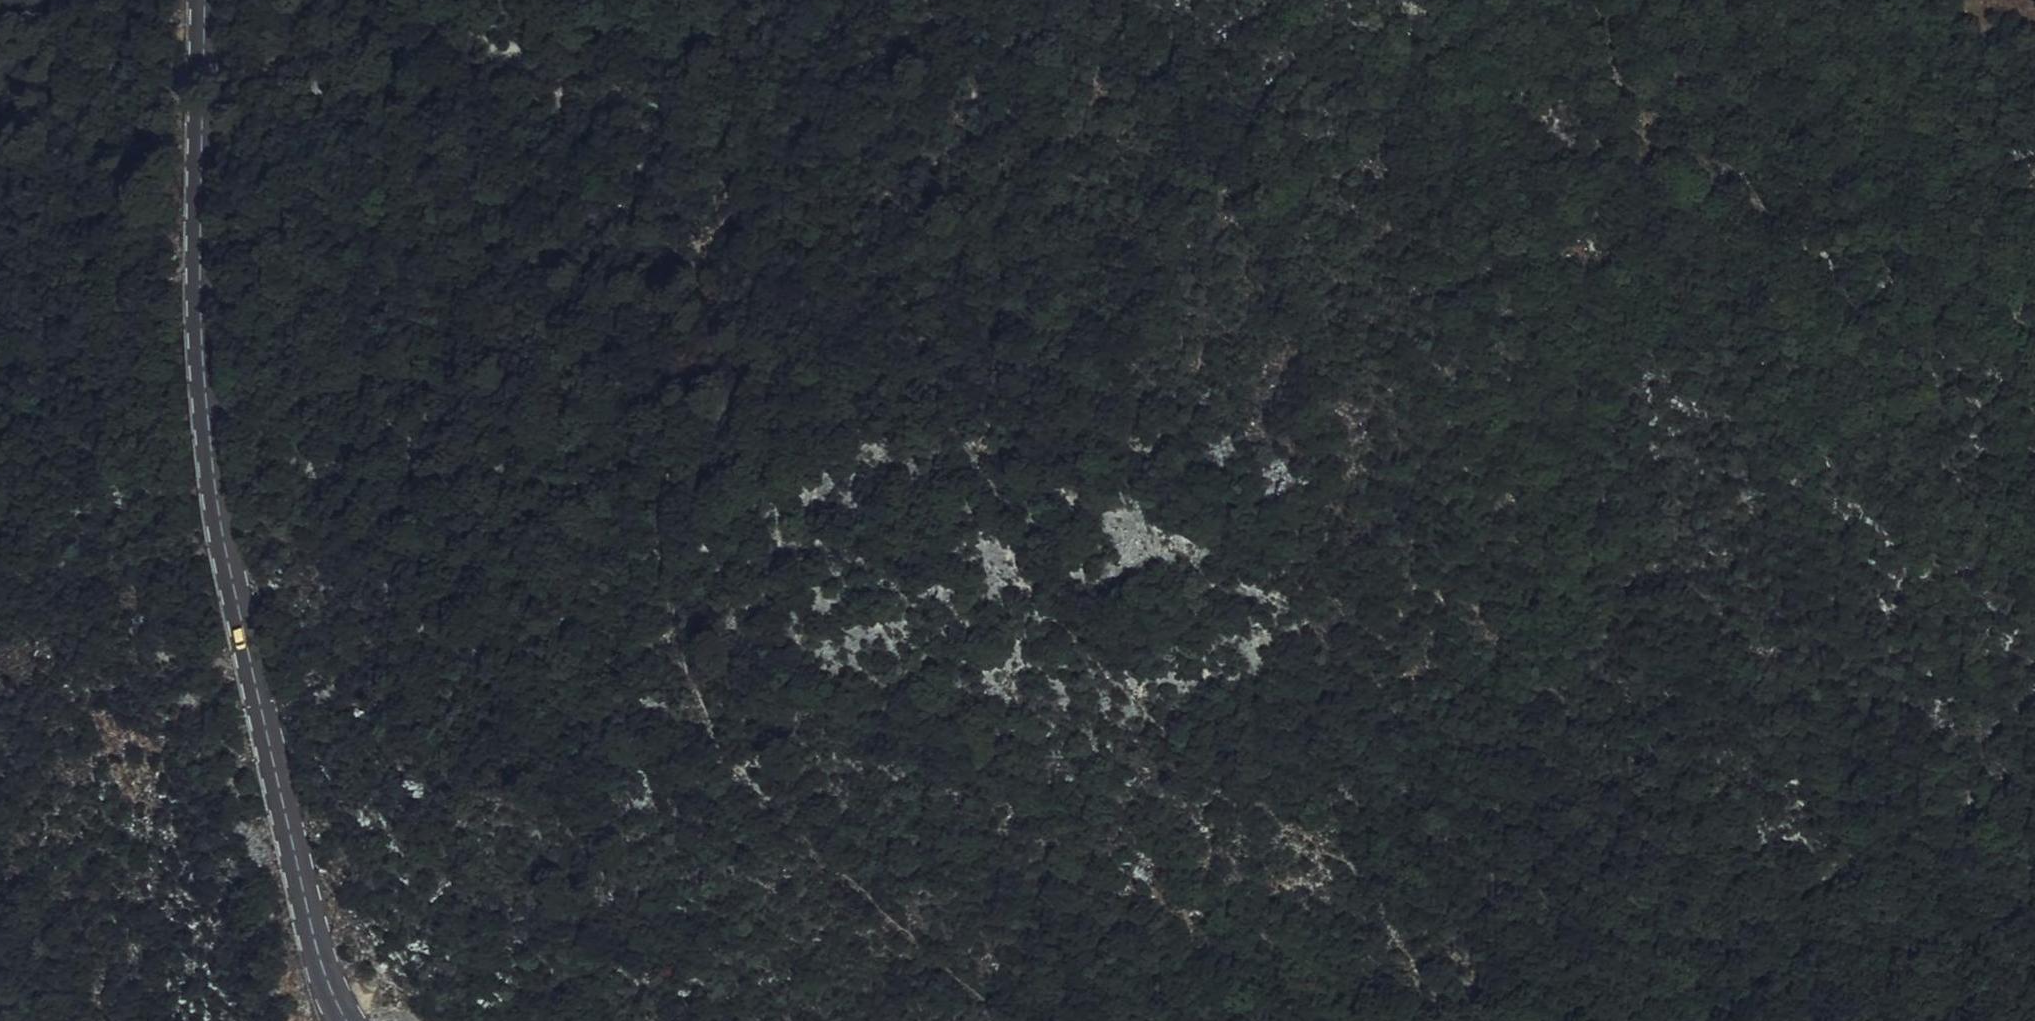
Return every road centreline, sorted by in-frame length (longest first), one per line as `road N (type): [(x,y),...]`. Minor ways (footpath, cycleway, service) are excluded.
road 1 (tertiary): [(203,0),(203,303),(217,517),(280,794),(345,1020)]

